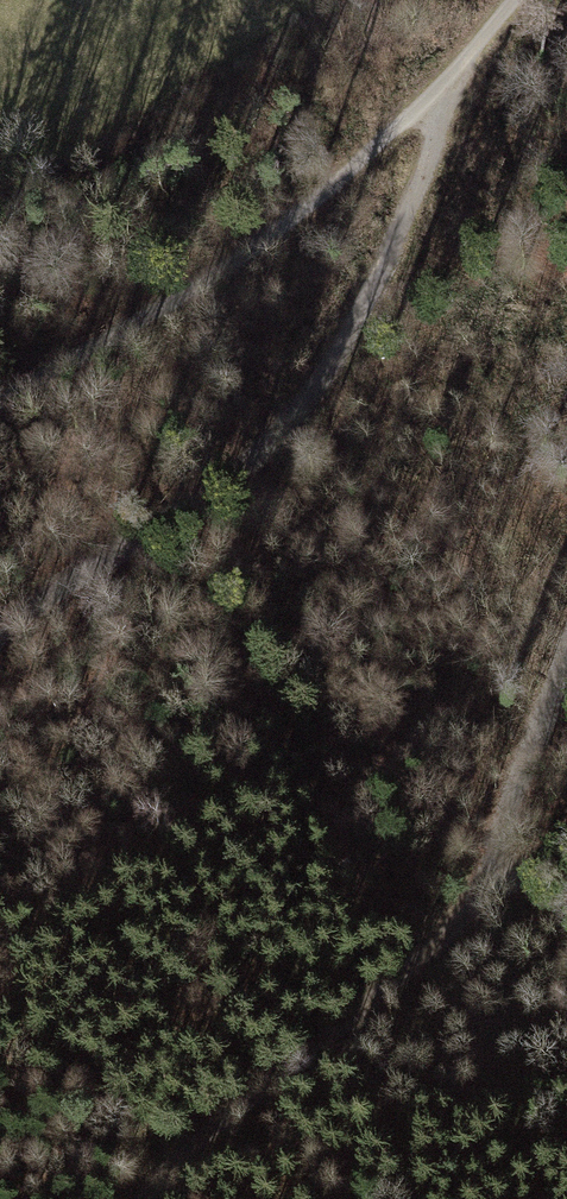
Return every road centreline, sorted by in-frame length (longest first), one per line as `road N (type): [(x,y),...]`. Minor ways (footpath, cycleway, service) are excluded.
road 1 (track): [(0,636),(219,487),(299,412),(386,265),(458,66)]
road 2 (track): [(0,398),(166,309),(284,227),(519,0)]
road 3 (track): [(145,1198),(209,1129),(447,936)]
road 4 (track): [(447,936),(493,857),(566,658)]
road 5 (track): [(447,936),(566,844)]

